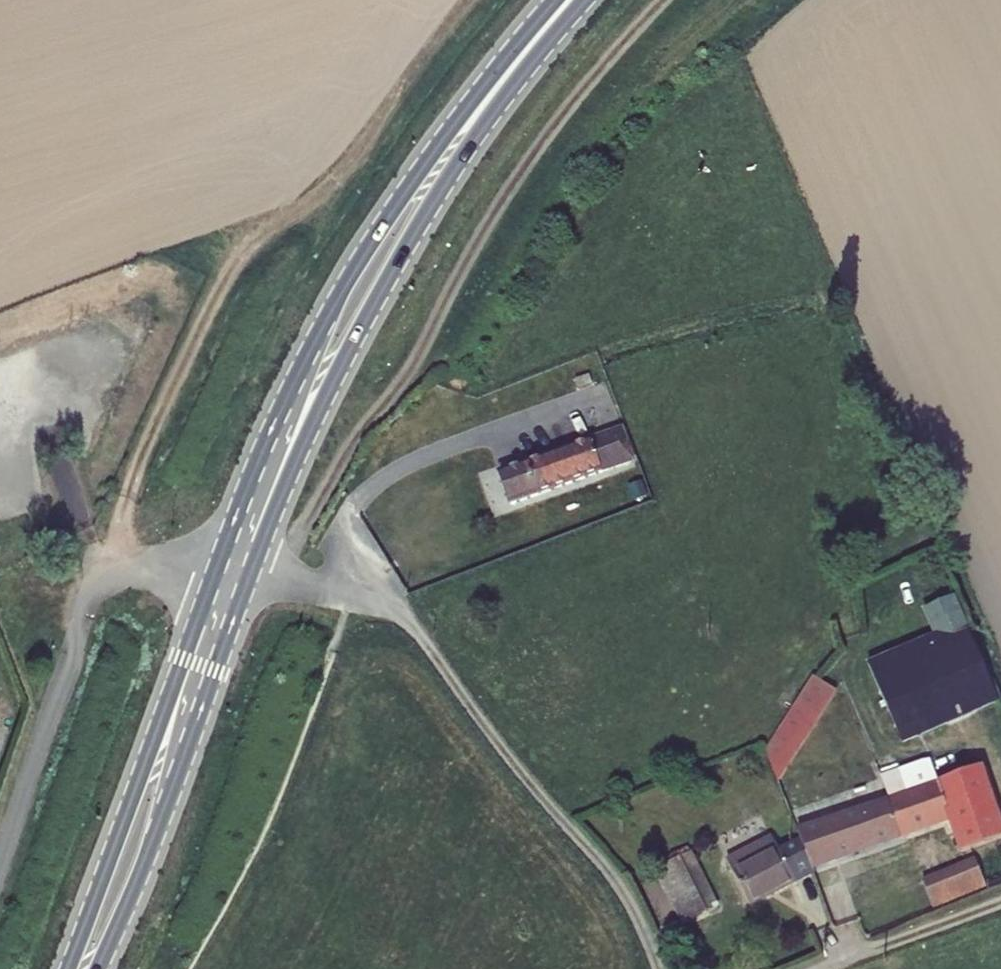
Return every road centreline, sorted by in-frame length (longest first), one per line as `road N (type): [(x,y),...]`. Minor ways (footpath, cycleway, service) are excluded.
road 1 (secondary): [(555,0),(372,239),(294,386),(214,572)]
road 2 (secondary): [(250,575),(304,438),(390,267),(576,0)]
road 3 (track): [(657,968),(615,882),(413,625),(350,593)]
road 4 (secondary): [(214,572),(68,968)]
road 5 (secondary): [(97,968),(250,575)]
road 6 (unclassified): [(214,572),(138,572),(96,593),(0,860)]
road 7 (track): [(1000,904),(826,968)]

